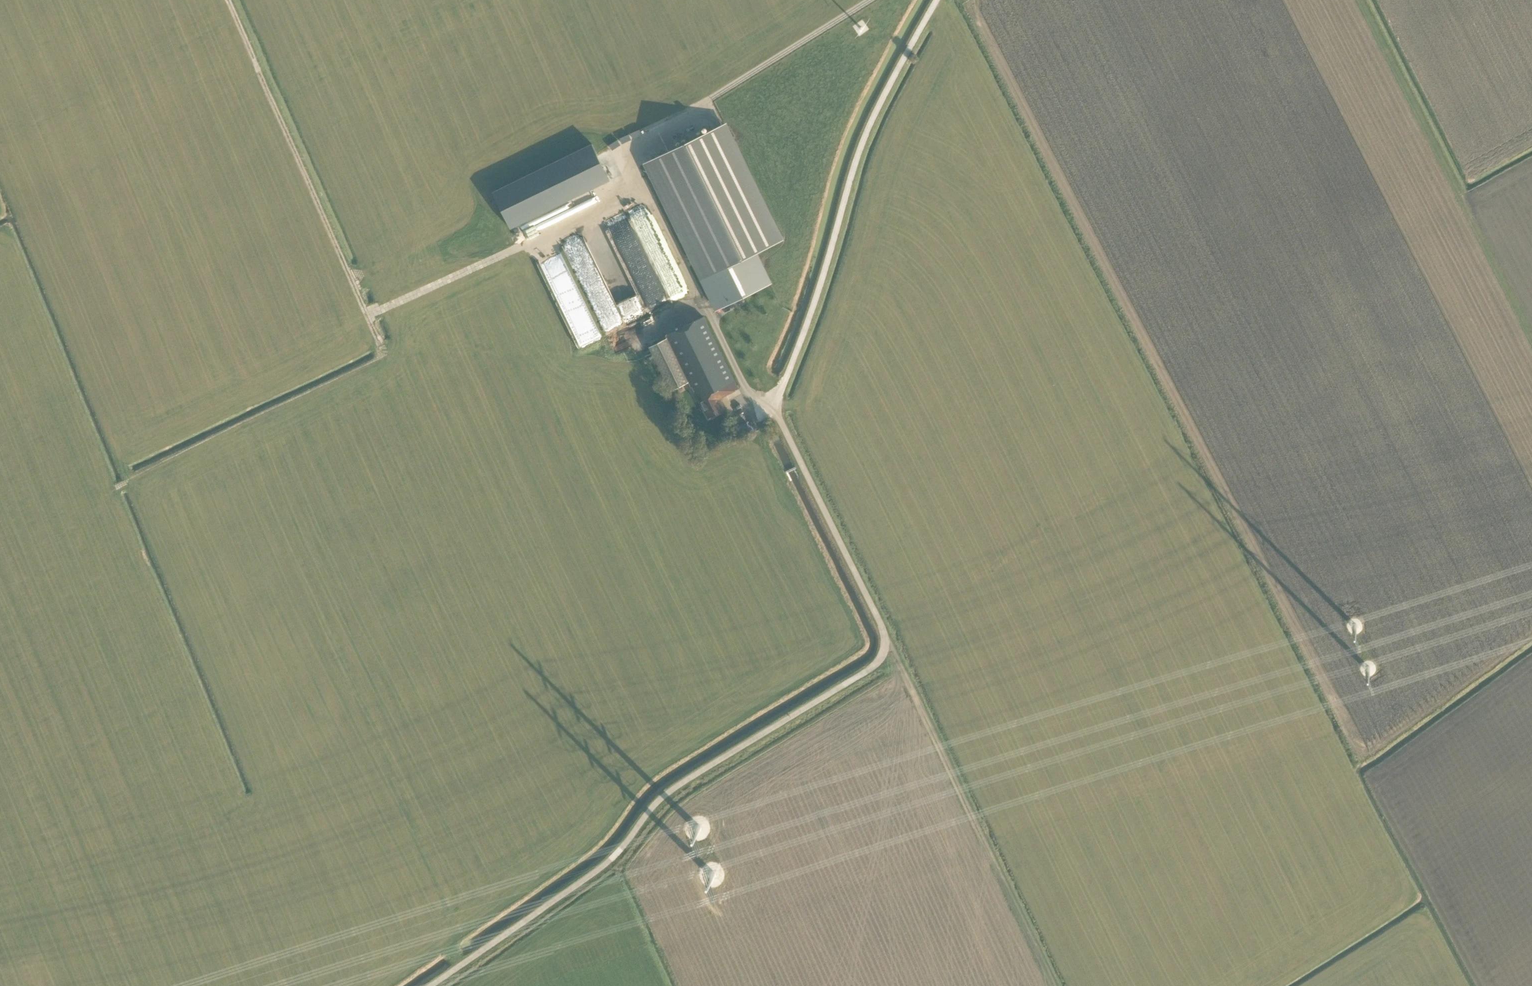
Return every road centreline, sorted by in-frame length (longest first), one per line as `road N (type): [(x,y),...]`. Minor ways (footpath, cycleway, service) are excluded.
road 1 (track): [(553,222),(467,276),(383,348),(227,0)]
road 2 (track): [(884,648),(858,676),(674,787),(598,870),(429,985)]
road 3 (unclassified): [(777,397),(854,161),(938,0)]
road 4 (track): [(884,648),(903,667),(1054,985)]
road 5 (track): [(884,648),(881,624),(778,417),(777,397)]
road 6 (track): [(1474,218),(1531,330)]

